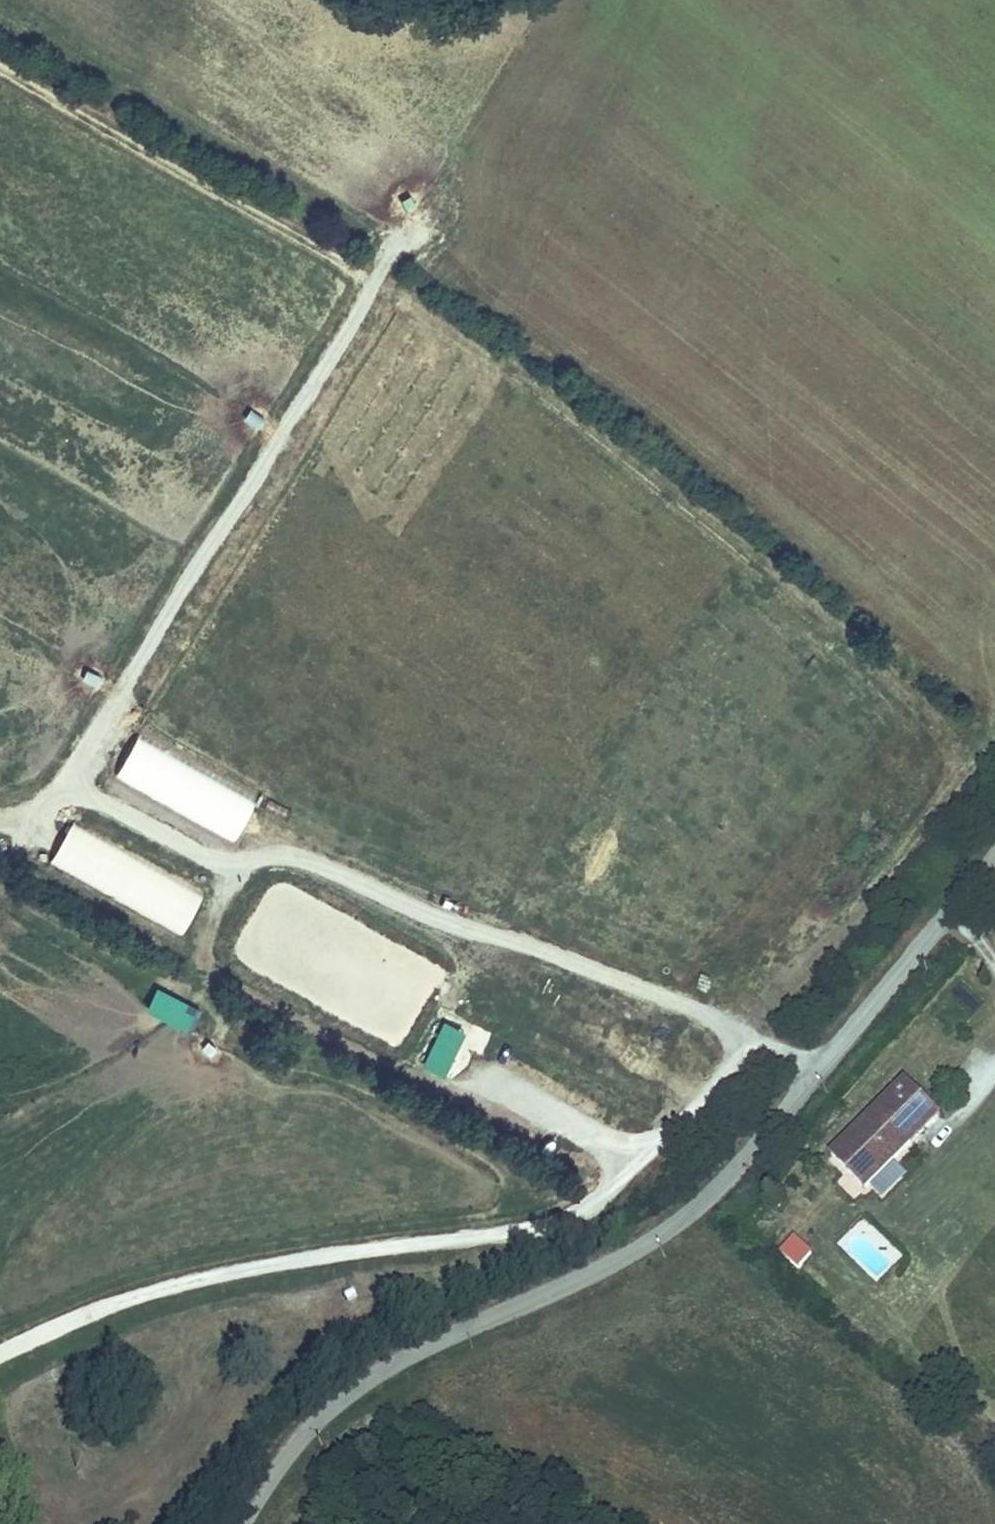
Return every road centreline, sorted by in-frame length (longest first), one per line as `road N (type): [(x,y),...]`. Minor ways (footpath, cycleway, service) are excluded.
road 1 (residential): [(994,854),(727,1169),(678,1217),(608,1262),(356,1381),(299,1434),(249,1523)]

